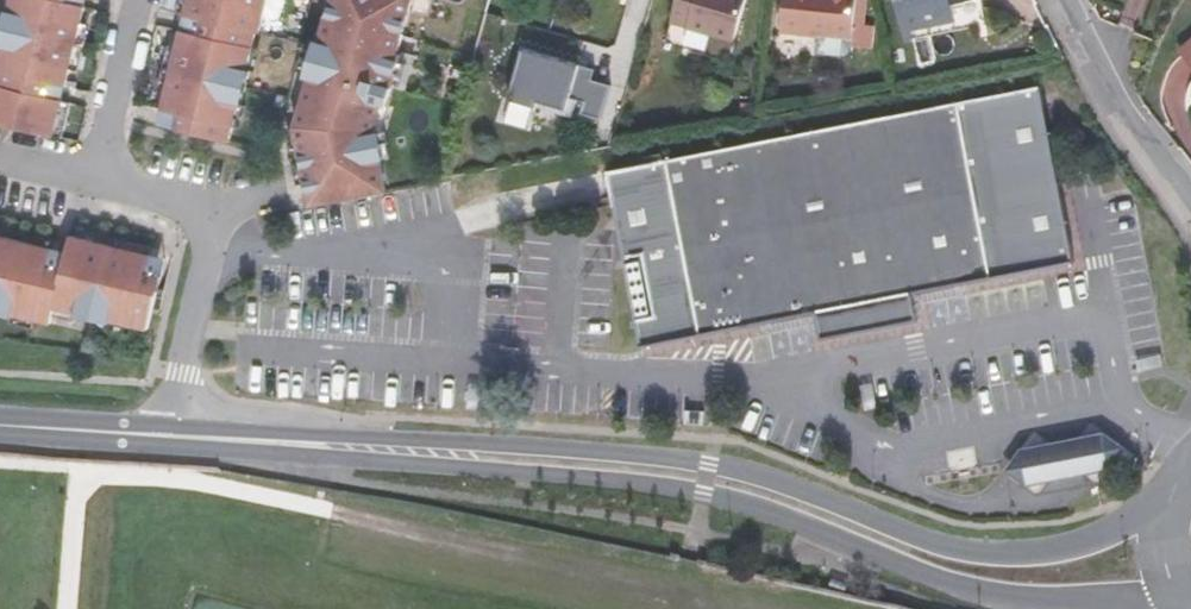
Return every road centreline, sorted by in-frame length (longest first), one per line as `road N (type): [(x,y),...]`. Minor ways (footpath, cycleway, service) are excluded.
road 1 (secondary): [(1181,497),(1093,543),(1015,552),(924,540),(764,477),(650,454),(233,429),(202,438)]
road 2 (secondary): [(202,438),(225,450),(704,494),(987,592),(1037,601),(1126,599),(1160,608)]
road 3 (residential): [(164,435),(209,238),(206,215),(188,201),(121,186),(102,172),(102,162)]
road 4 (residential): [(1190,212),(1123,122),(1059,0)]
road 5 (residential): [(102,162),(137,0)]
road 6 (secondary): [(0,425),(164,435)]

